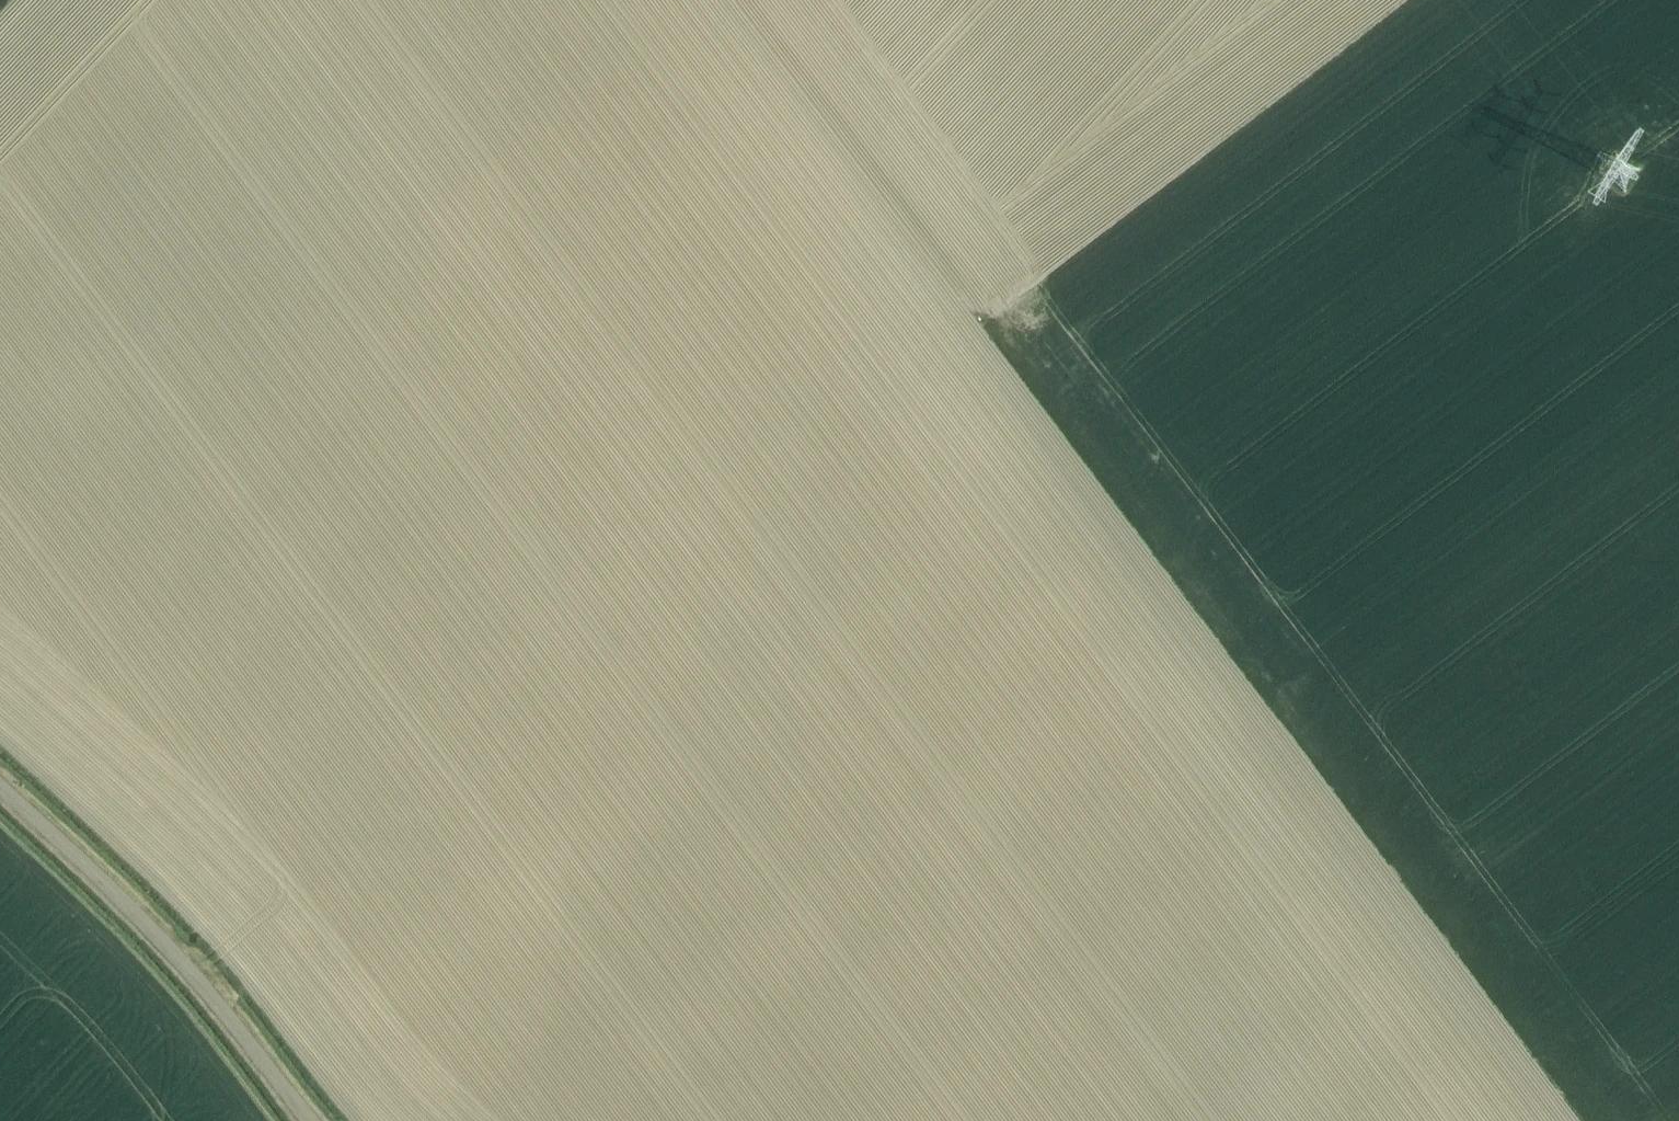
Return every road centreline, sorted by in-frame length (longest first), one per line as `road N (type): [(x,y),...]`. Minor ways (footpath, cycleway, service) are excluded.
road 1 (track): [(314,1120),(181,957),(0,786)]

